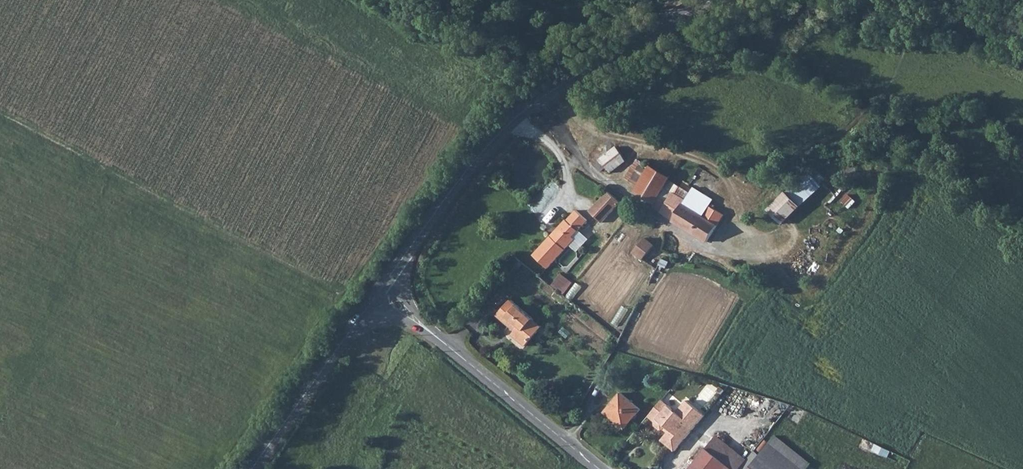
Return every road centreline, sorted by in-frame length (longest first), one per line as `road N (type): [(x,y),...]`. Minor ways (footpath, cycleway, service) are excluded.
road 1 (tertiary): [(387,278),(509,126),(713,0)]
road 2 (track): [(0,116),(113,173),(0,412)]
road 3 (tertiary): [(425,329),(598,468)]
road 4 (tertiary): [(251,468),(369,302)]

